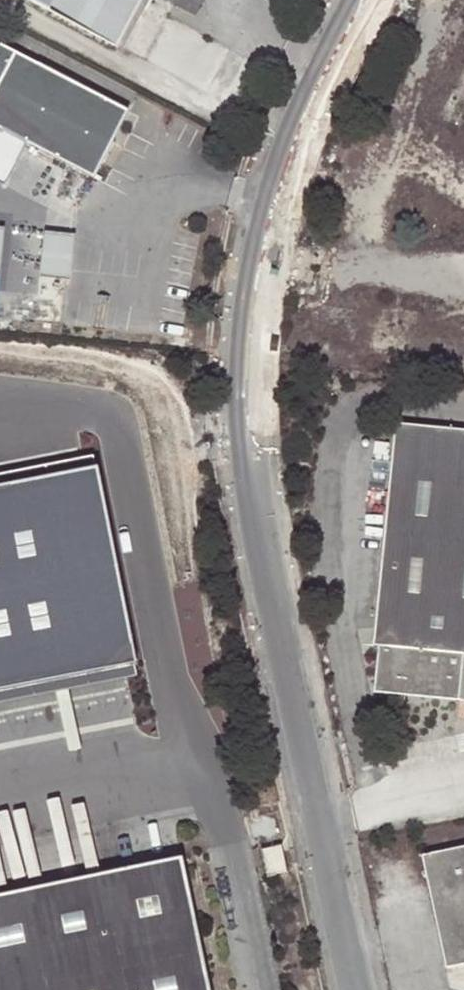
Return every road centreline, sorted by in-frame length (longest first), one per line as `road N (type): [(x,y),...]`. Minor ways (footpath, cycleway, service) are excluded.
road 1 (unclassified): [(361,0),(284,163),(253,296),(246,384),(254,501),(357,989)]

